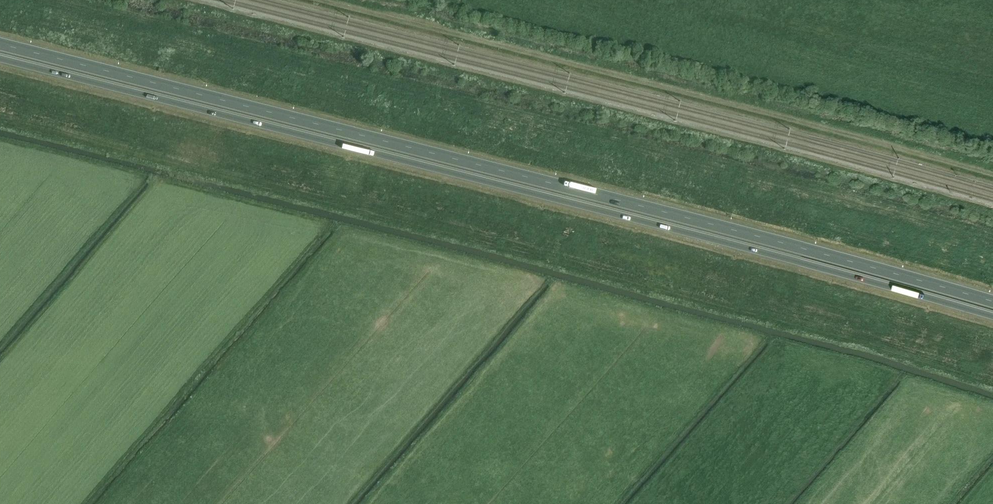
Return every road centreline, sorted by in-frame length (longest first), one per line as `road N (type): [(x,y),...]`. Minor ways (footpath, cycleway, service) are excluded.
road 1 (trunk): [(992,302),(0,44)]
road 2 (trunk): [(0,60),(992,316)]
road 3 (track): [(992,175),(324,0)]

